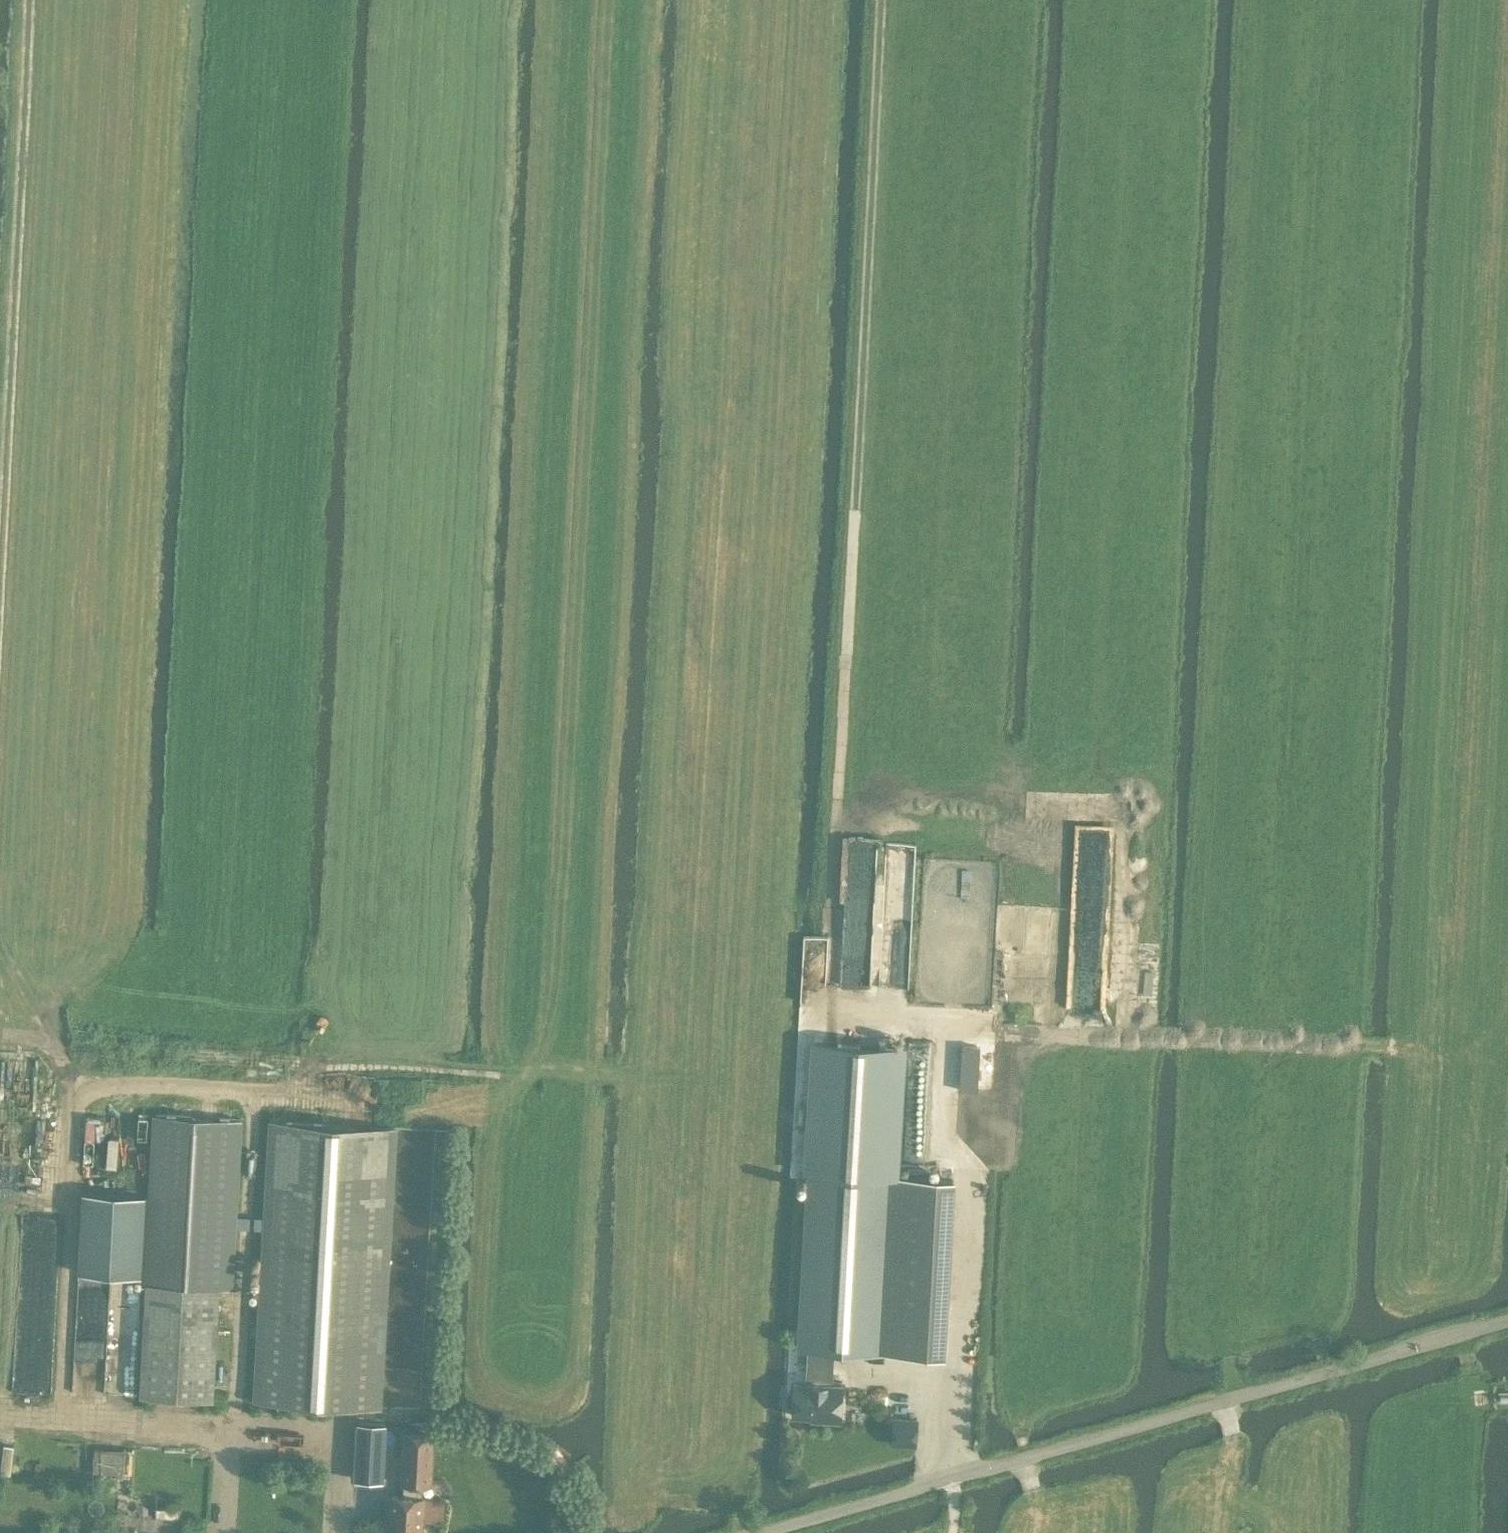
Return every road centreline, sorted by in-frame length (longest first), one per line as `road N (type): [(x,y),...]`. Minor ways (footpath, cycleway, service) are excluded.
road 1 (track): [(973,1030),(830,1028),(888,0)]
road 2 (unclassified): [(751,1532),(1507,1319)]
road 3 (track): [(0,573),(32,0)]
road 4 (track): [(1330,1043),(973,1030)]
road 5 (track): [(1047,1293),(1046,1354),(1023,1433),(1025,1467),(1032,1491),(1080,1532)]
road 6 (track): [(1227,1481),(1235,1247)]
road 7 (track): [(738,1532),(744,1324)]
road 8 (track): [(1331,1185),(1323,1372)]
road 9 (track): [(1459,1492),(1470,1375),(1461,1332)]

